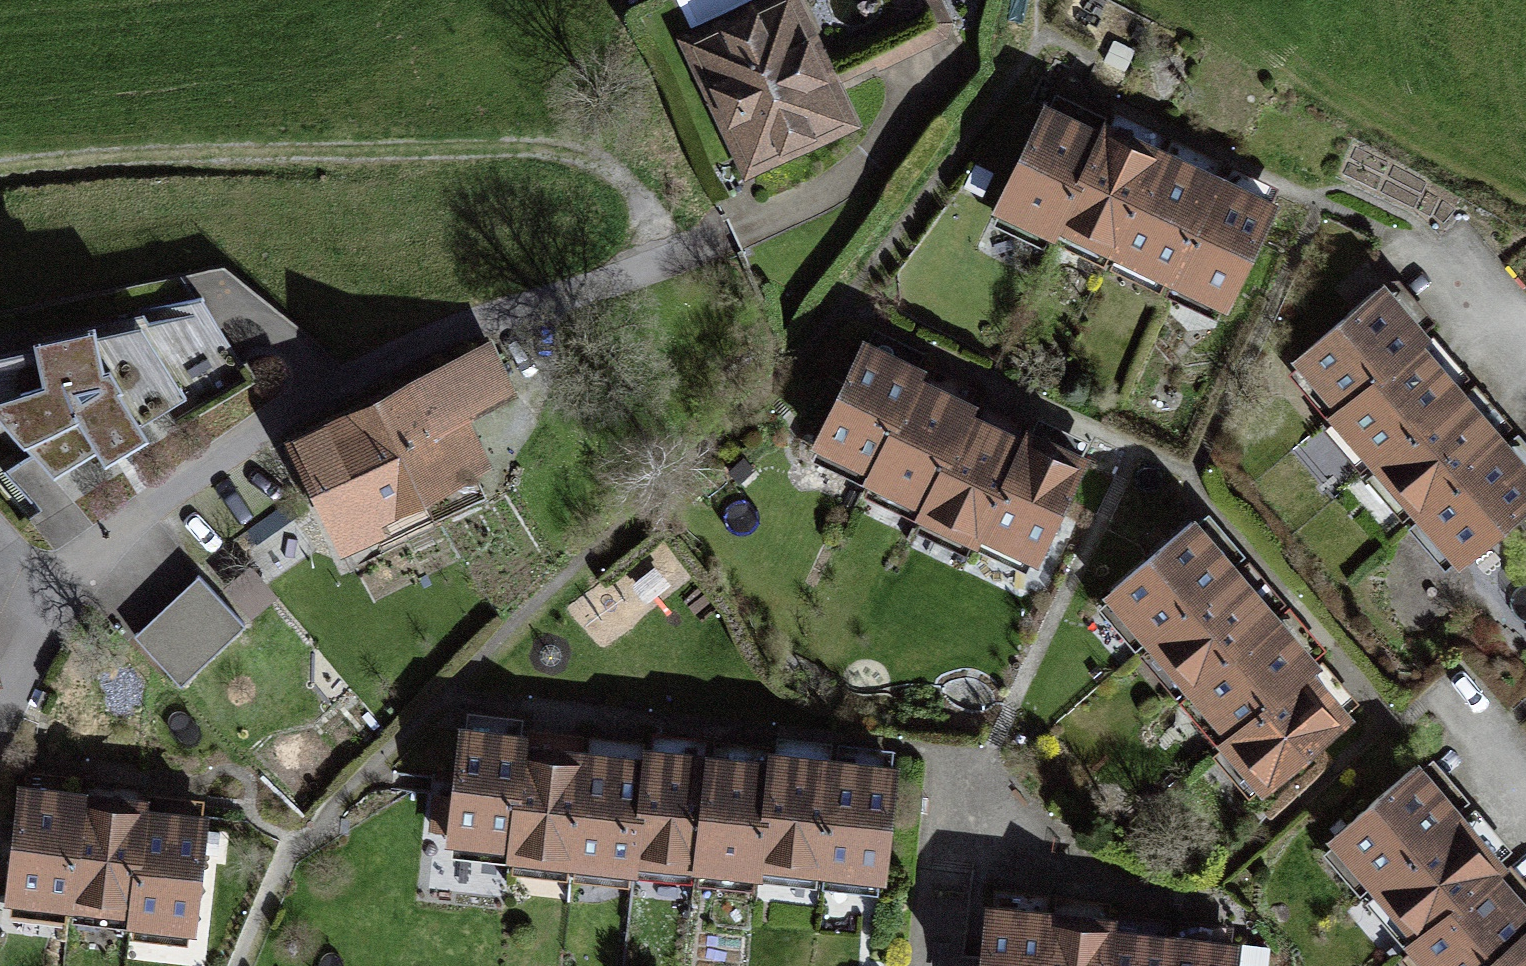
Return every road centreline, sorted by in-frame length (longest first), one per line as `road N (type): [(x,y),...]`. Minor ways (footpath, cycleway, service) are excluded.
road 1 (residential): [(0,708),(49,601),(120,530),(333,382),(644,263)]
road 2 (track): [(644,263),(649,218),(588,162),(114,173),(0,189)]

